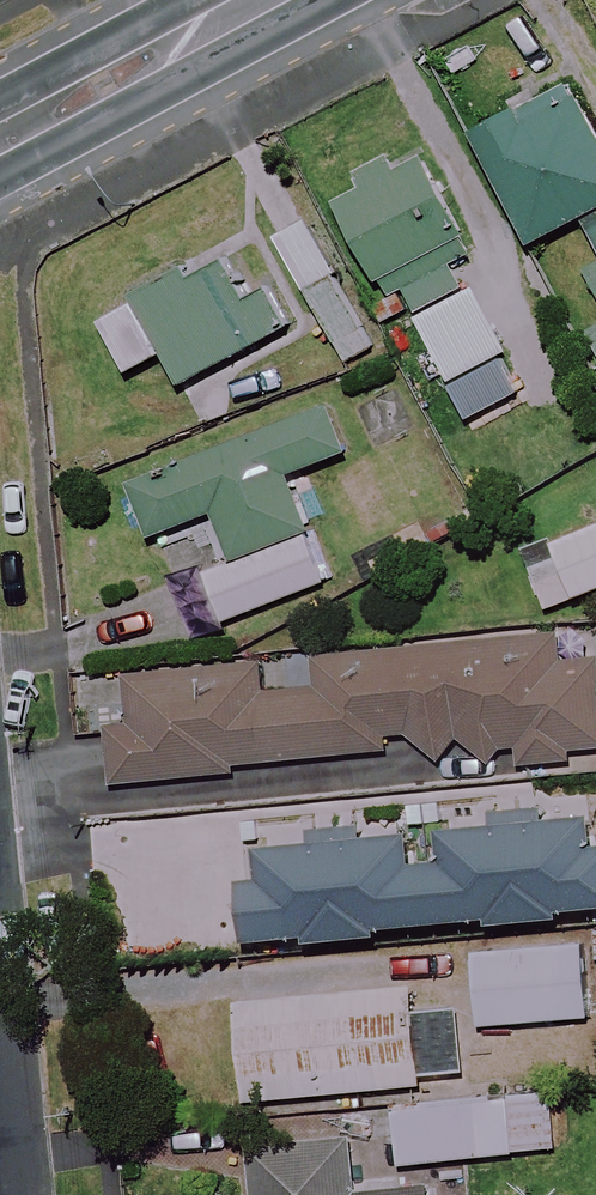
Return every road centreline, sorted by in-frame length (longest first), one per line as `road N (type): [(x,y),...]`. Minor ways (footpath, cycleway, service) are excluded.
road 1 (primary): [(255,0),(0,139)]

